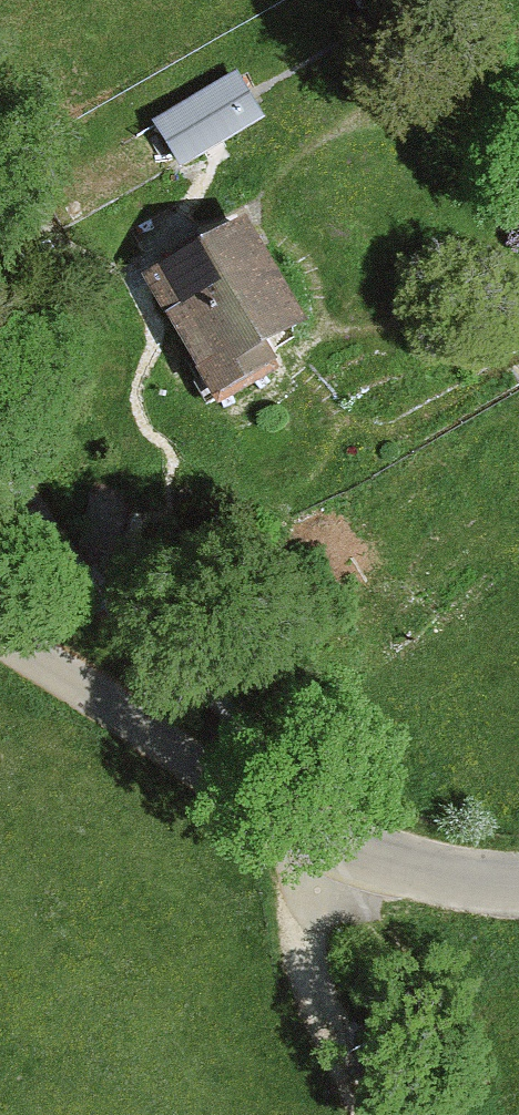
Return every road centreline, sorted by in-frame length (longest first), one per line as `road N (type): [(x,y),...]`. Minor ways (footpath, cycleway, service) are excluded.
road 1 (unclassified): [(0,647),(310,835),(412,871),(518,885)]
road 2 (track): [(338,1067),(313,995),(301,923),(310,835)]

